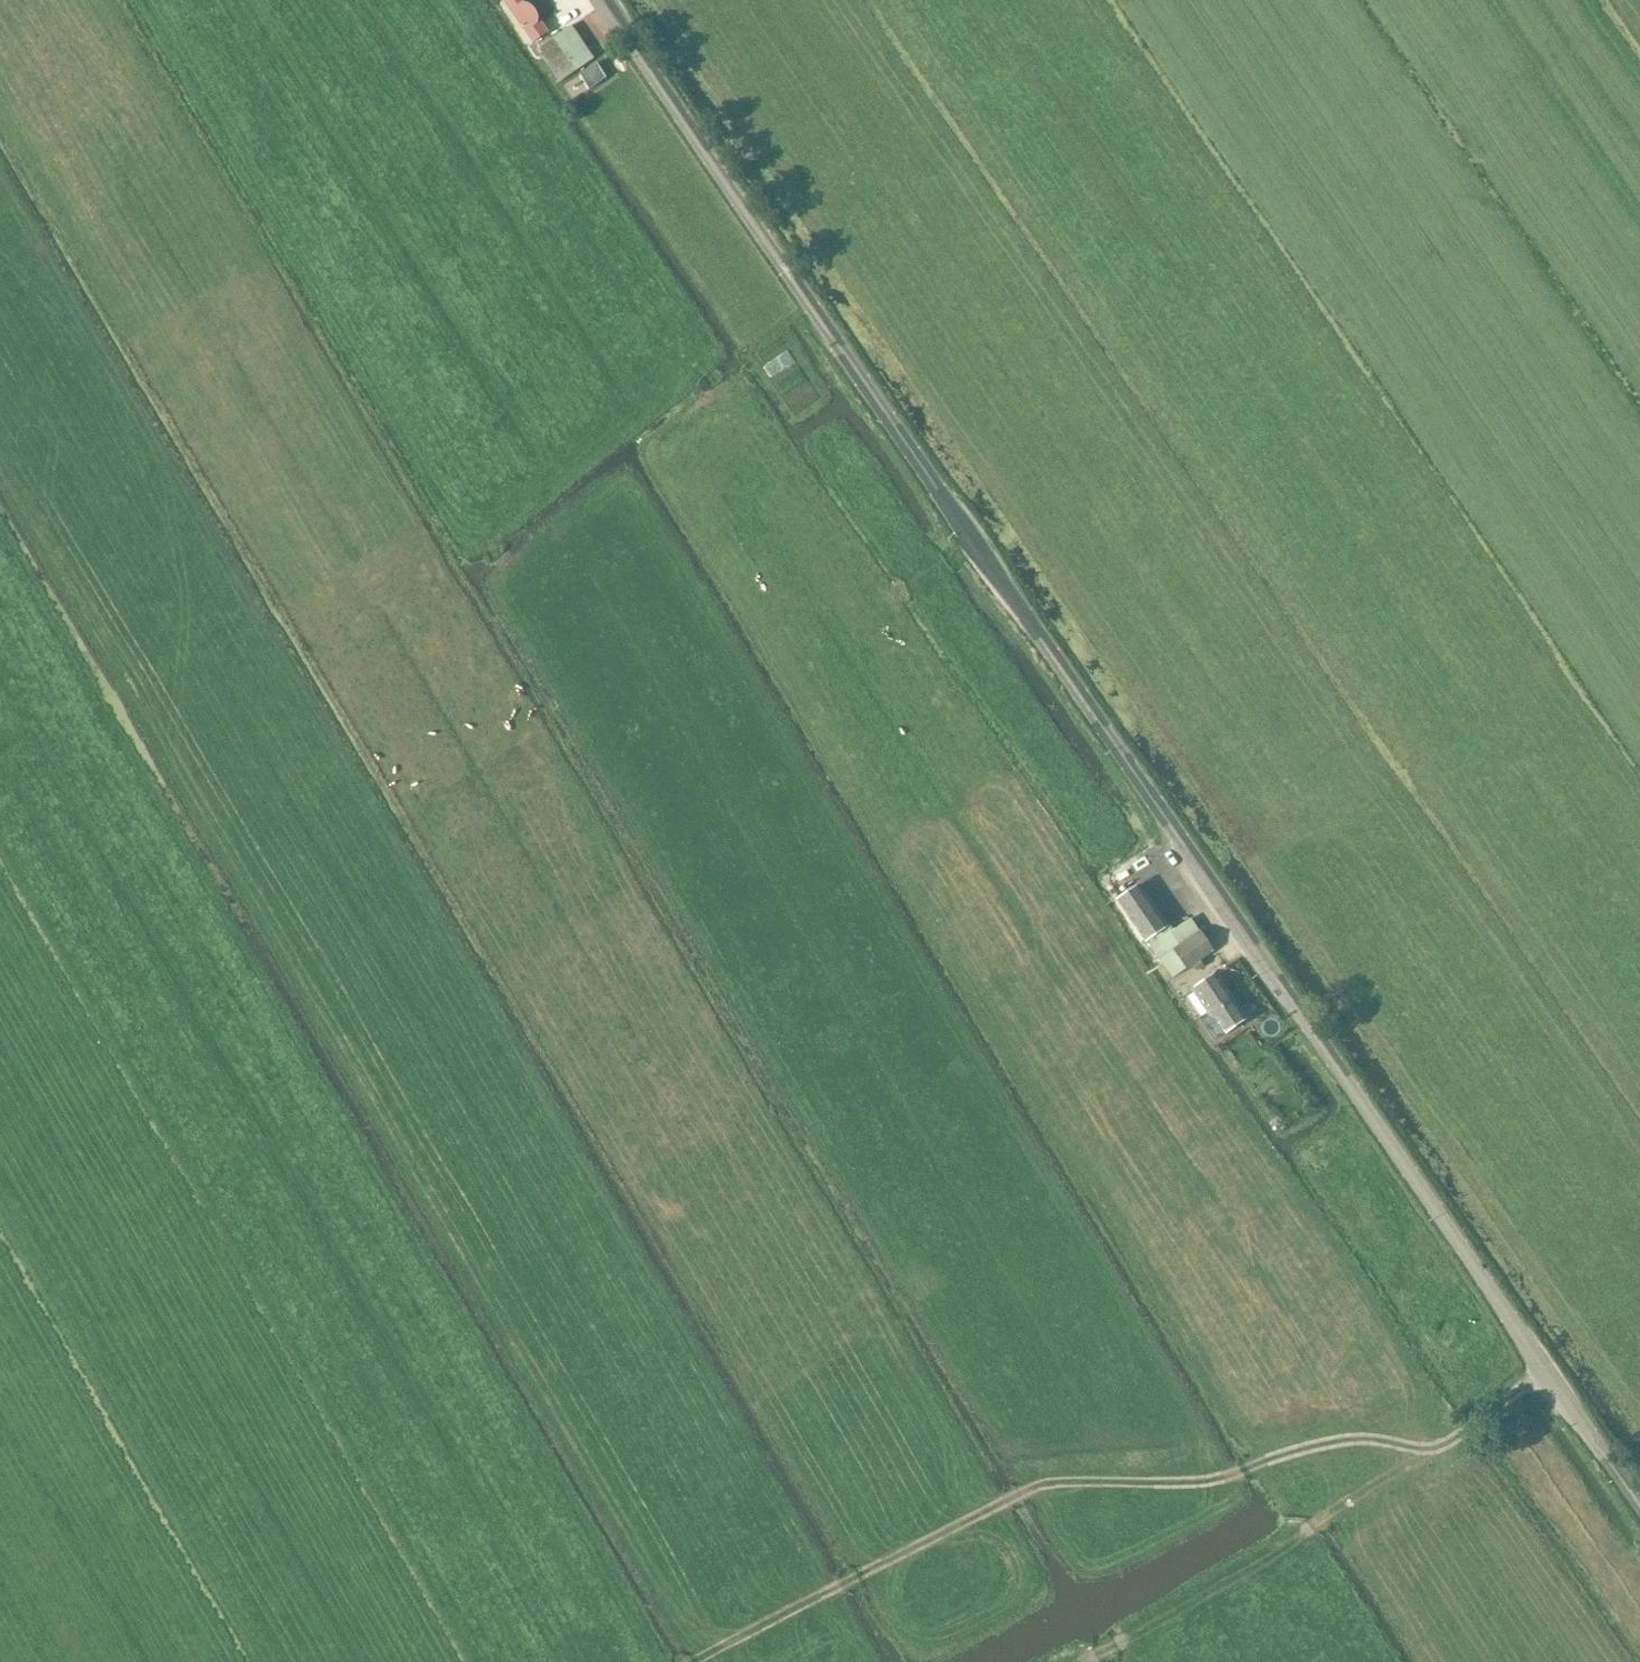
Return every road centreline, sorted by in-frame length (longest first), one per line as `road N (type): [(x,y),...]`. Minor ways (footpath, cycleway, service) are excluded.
road 1 (tertiary): [(1639,1501),(606,0)]
road 2 (track): [(699,1661),(1029,1487),(1174,1483),(1363,1440),(1434,1449),(1547,1363)]

